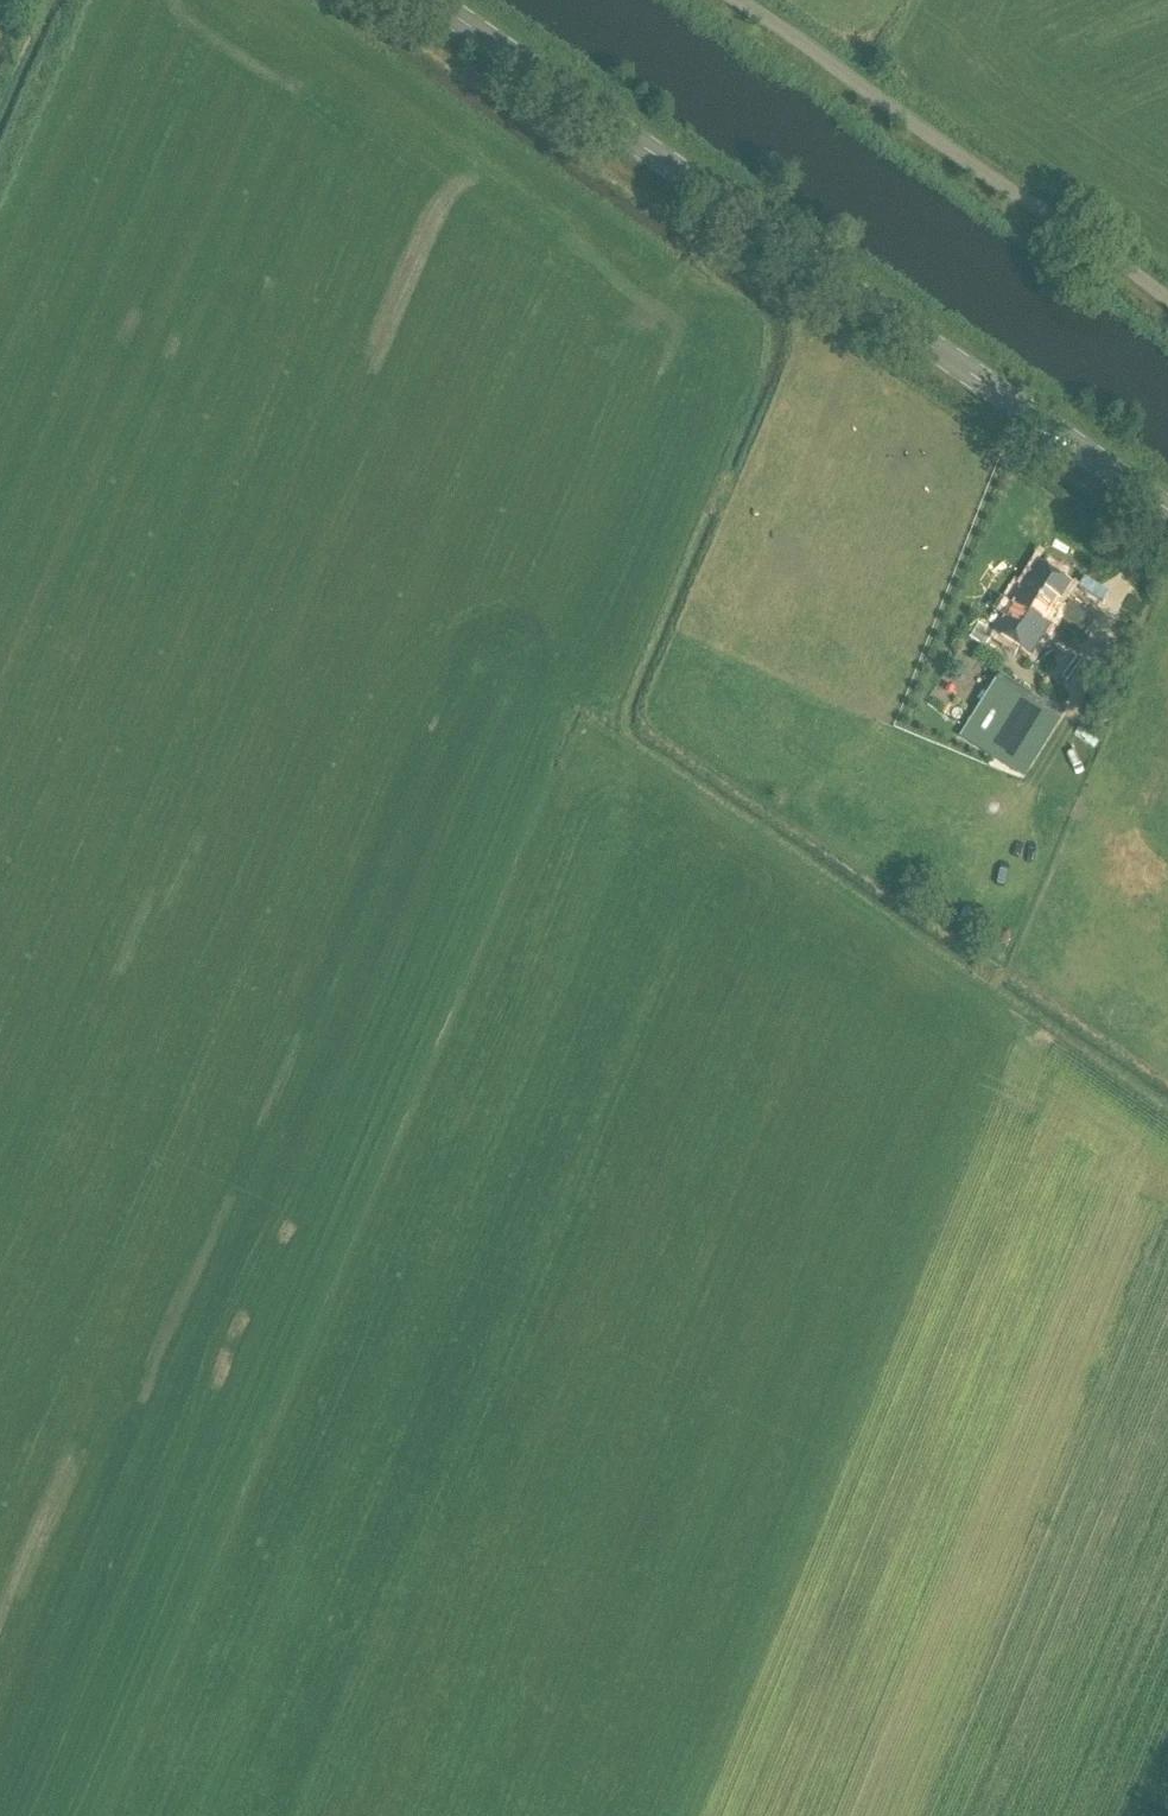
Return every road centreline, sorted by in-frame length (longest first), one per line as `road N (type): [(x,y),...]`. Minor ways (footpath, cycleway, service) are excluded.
road 1 (secondary): [(1167,510),(431,0)]
road 2 (unclassified): [(1167,297),(736,0)]

